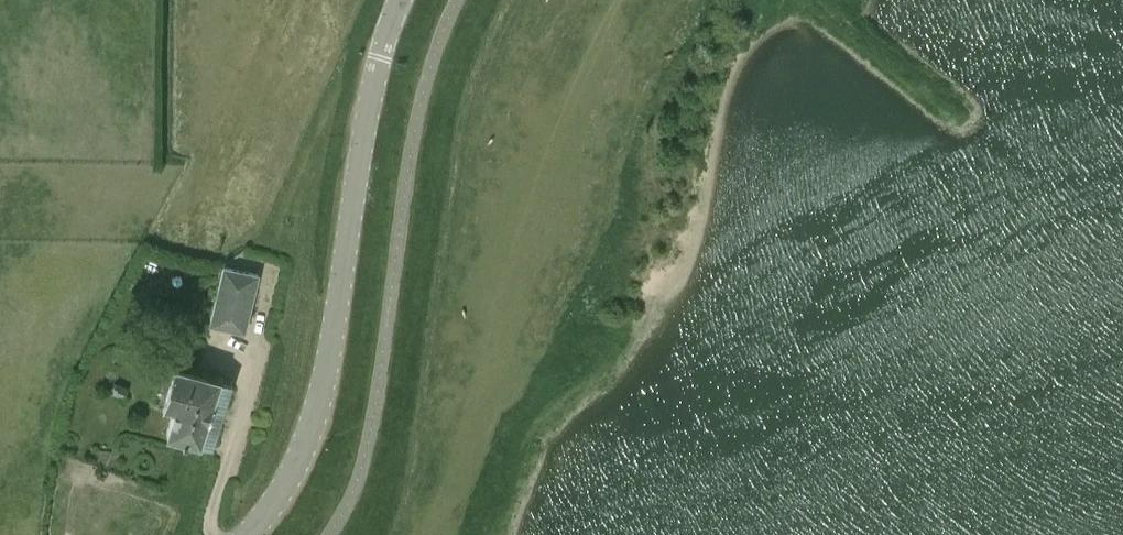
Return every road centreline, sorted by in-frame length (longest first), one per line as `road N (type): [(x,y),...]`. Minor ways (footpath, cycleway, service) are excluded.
road 1 (secondary): [(247,534),(310,440),(377,57),(402,0)]

